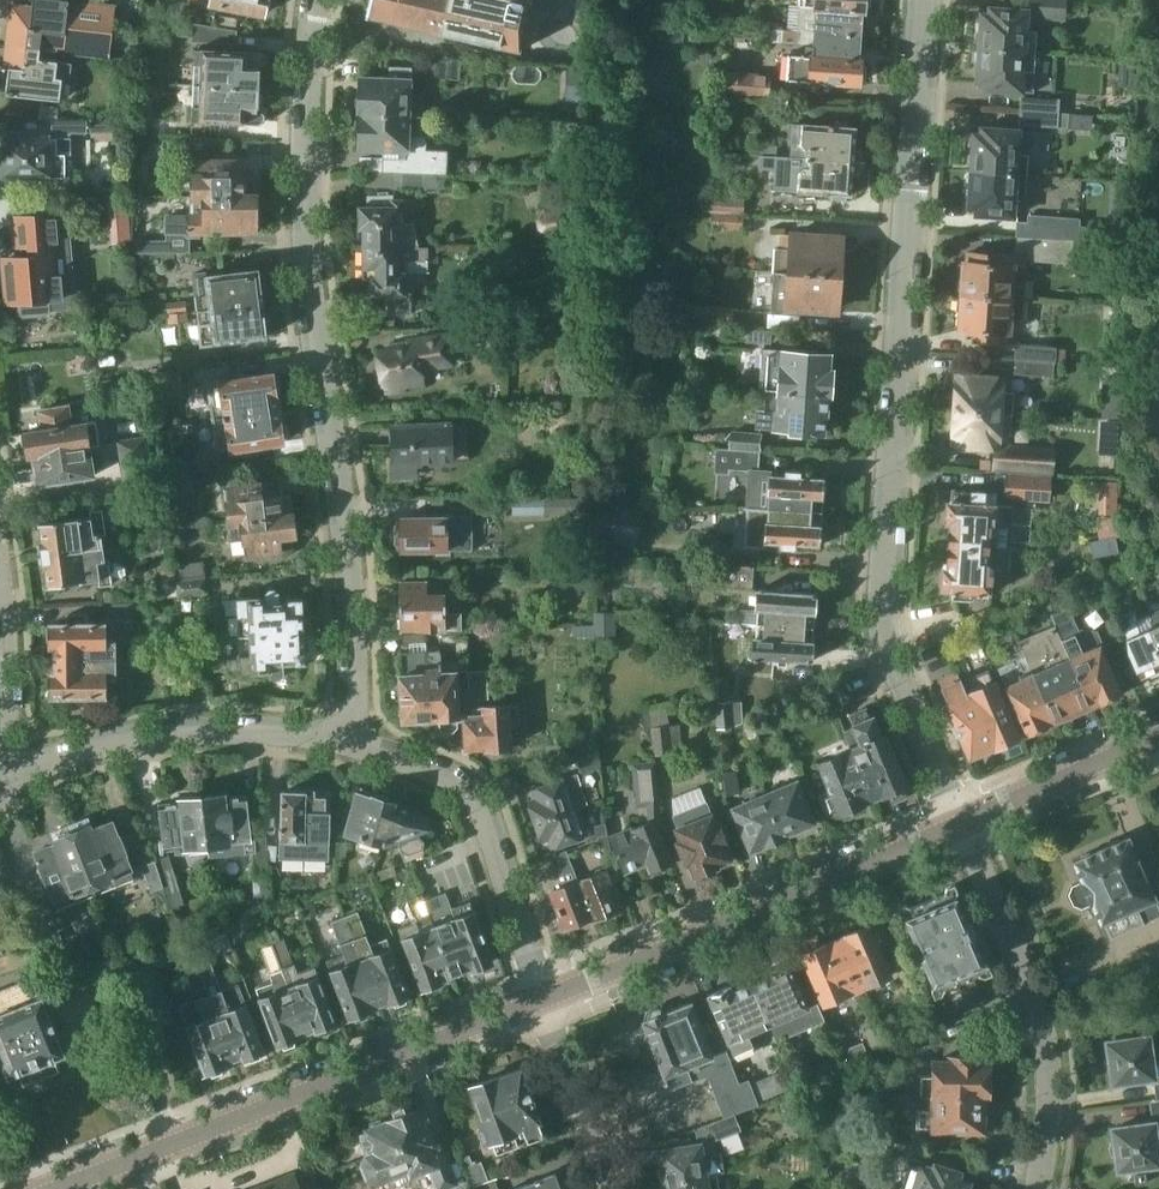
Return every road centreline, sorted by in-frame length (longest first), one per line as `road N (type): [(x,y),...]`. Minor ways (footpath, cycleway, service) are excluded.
road 1 (residential): [(961,823),(882,649),(878,595),(923,0)]
road 2 (residential): [(316,0),(307,154),(311,273),(354,628),(357,708),(349,734)]
road 3 (tertiary): [(62,1188),(543,998)]
road 4 (tertiary): [(543,998),(961,823)]
road 5 (residential): [(1036,1188),(1049,1105),(1048,1050),(1028,981),(961,823)]
road 6 (residential): [(543,998),(483,813),(461,785),(349,734)]
road 7 (residential): [(349,734),(145,737),(6,780)]
road 8 (tertiary): [(961,823),(1158,732)]
road 9 (residential): [(613,1188),(543,998)]
road 10 (residential): [(0,579),(6,780)]

